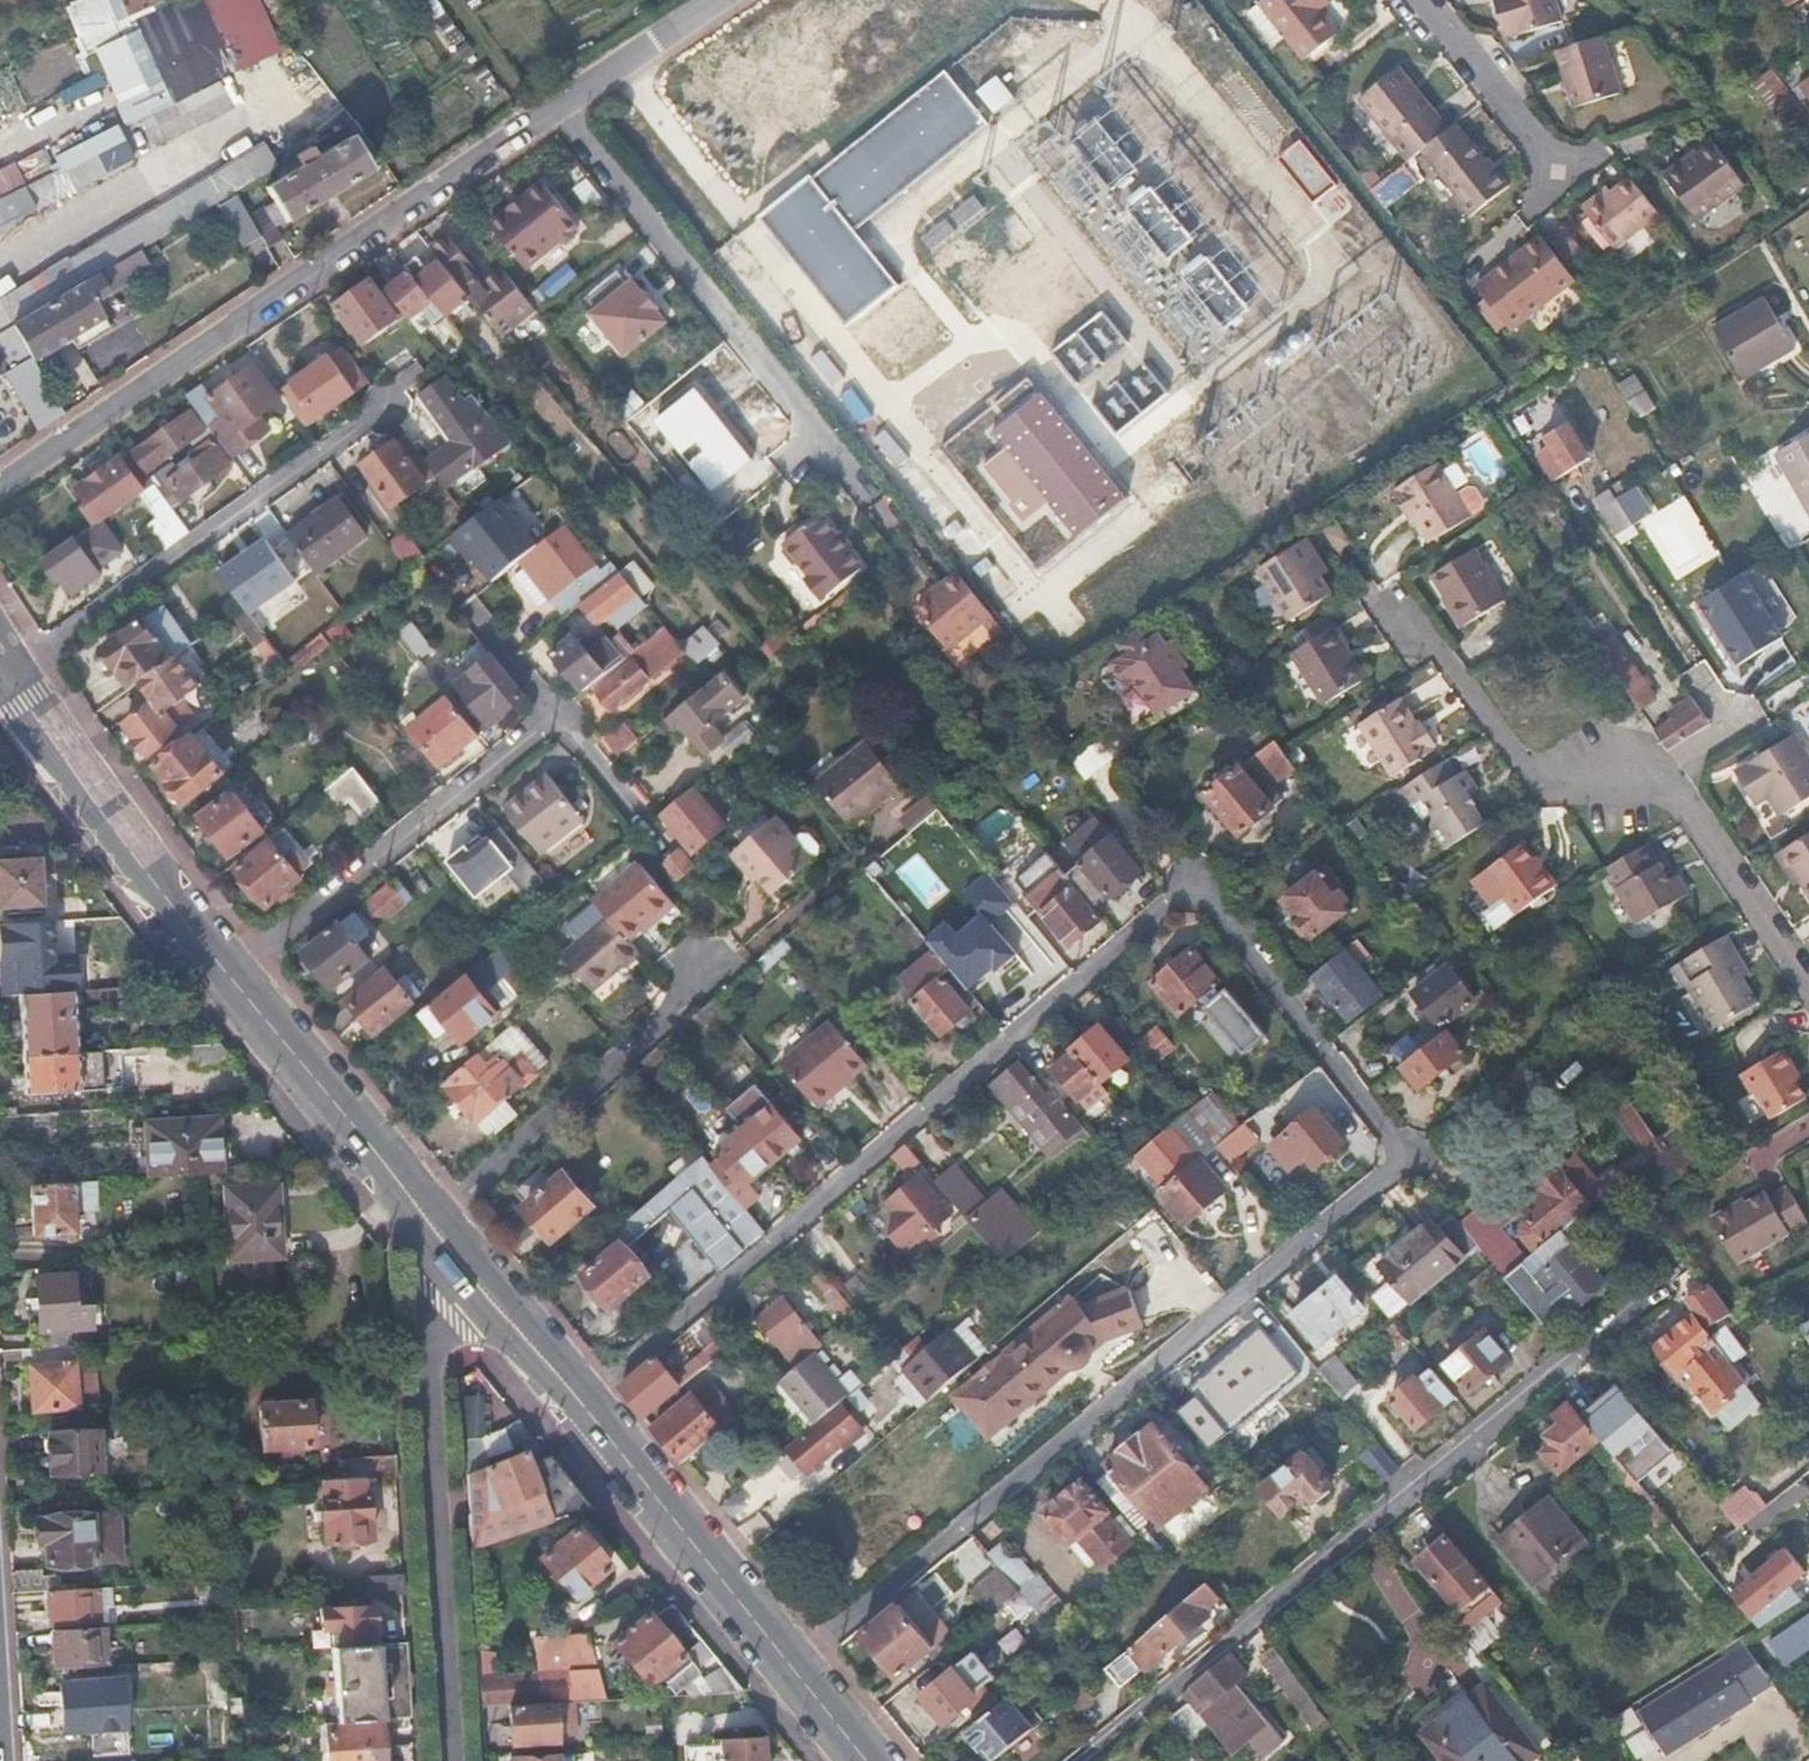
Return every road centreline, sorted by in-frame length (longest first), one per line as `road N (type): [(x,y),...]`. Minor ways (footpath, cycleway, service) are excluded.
road 1 (residential): [(583,1405),(1193,891),(1316,1031)]
road 2 (residential): [(793,1666),(1413,1152),(1316,1031)]
road 3 (residential): [(0,486),(556,111)]
road 4 (residential): [(1081,1760),(1568,1365)]
road 5 (residential): [(1808,981),(1658,775),(1619,762),(1561,790),(1509,762),(1391,603)]
road 6 (residential): [(455,1760),(434,1356),(442,1321),(484,1284)]
road 7 (residential): [(869,494),(556,111)]
road 8 (residential): [(232,978),(555,716)]
road 9 (residential): [(434,1222),(730,965)]
road 10 (primary): [(232,978),(96,804),(0,663)]
road 11 (primary): [(793,1666),(583,1405)]
road 12 (primary): [(434,1222),(232,978)]
road 13 (residential): [(1808,193),(1568,341)]
road 14 (residential): [(1427,0),(1562,178)]
road 15 (unclassified): [(626,65),(748,226)]
road 16 (primary): [(583,1405),(484,1284)]
road 17 (residential): [(471,614),(555,716)]
road 18 (residential): [(555,716),(631,810)]
road 19 (primary): [(867,1760),(793,1666)]

